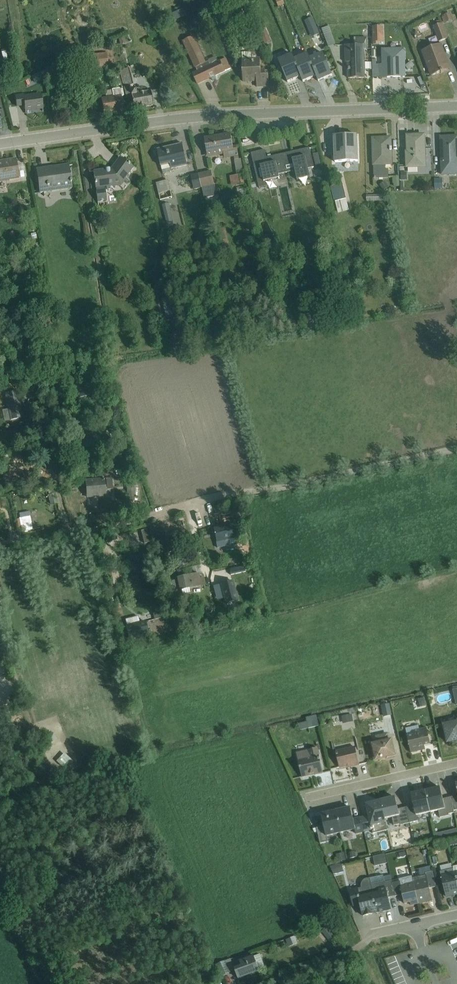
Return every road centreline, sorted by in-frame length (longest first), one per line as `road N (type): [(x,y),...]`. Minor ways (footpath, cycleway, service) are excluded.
road 1 (residential): [(456,449),(73,533),(40,430)]
road 2 (unclassified): [(0,144),(193,118),(456,106)]
road 3 (track): [(0,617),(53,793),(127,761)]
road 4 (residential): [(309,797),(456,763)]

